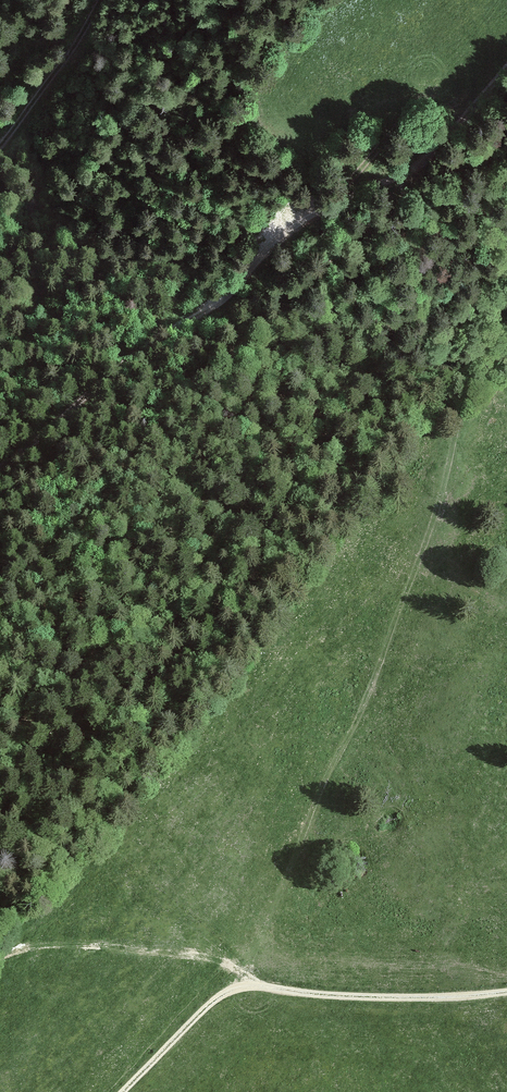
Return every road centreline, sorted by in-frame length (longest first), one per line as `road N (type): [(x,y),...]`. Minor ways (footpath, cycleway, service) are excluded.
road 1 (track): [(506,324),(473,378),(446,484),(363,712),(282,885),(252,984)]
road 2 (track): [(0,467),(218,297),(294,228),(415,167),(506,66)]
road 3 (track): [(252,984),(220,959),(191,952),(132,949),(0,963)]
road 4 (track): [(506,992),(323,995),(252,984)]
road 5 (track): [(111,0),(76,62),(0,158)]
road 6 (track): [(252,984),(228,990),(121,1091)]

